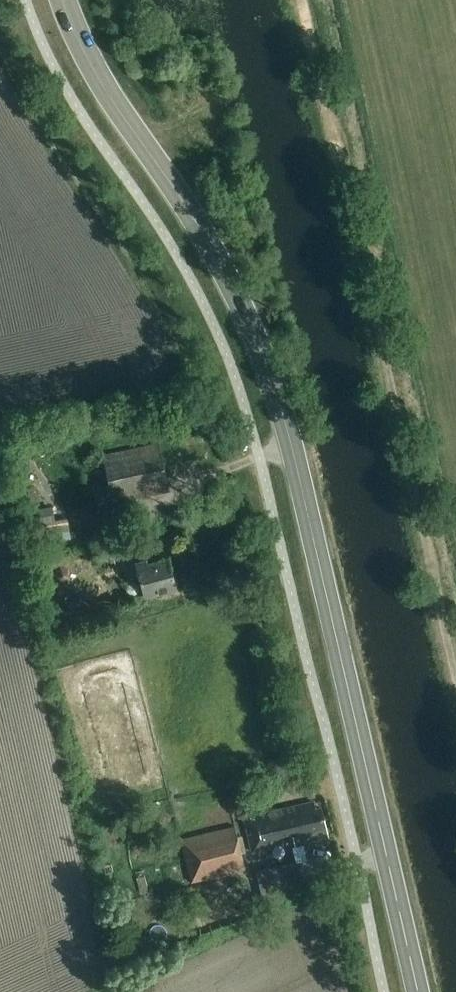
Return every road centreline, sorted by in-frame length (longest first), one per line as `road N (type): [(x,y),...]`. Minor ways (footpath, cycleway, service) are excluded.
road 1 (primary): [(418,991),(263,356),(204,236),(109,94),(63,0)]
road 2 (track): [(455,672),(300,0)]

